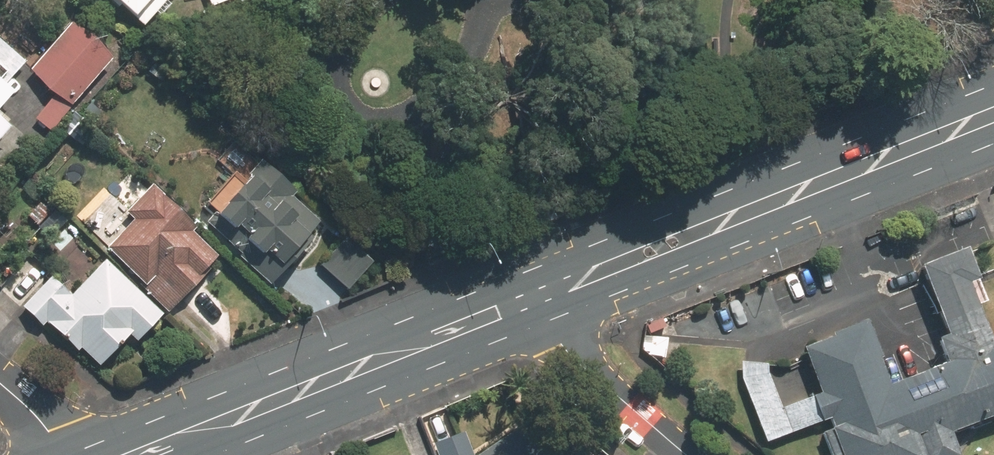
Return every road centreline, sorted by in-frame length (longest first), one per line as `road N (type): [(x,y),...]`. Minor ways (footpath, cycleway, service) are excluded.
road 1 (secondary): [(993,115),(531,297)]
road 2 (secondary): [(531,297),(142,454)]
road 3 (residential): [(531,297),(573,359),(681,454)]

